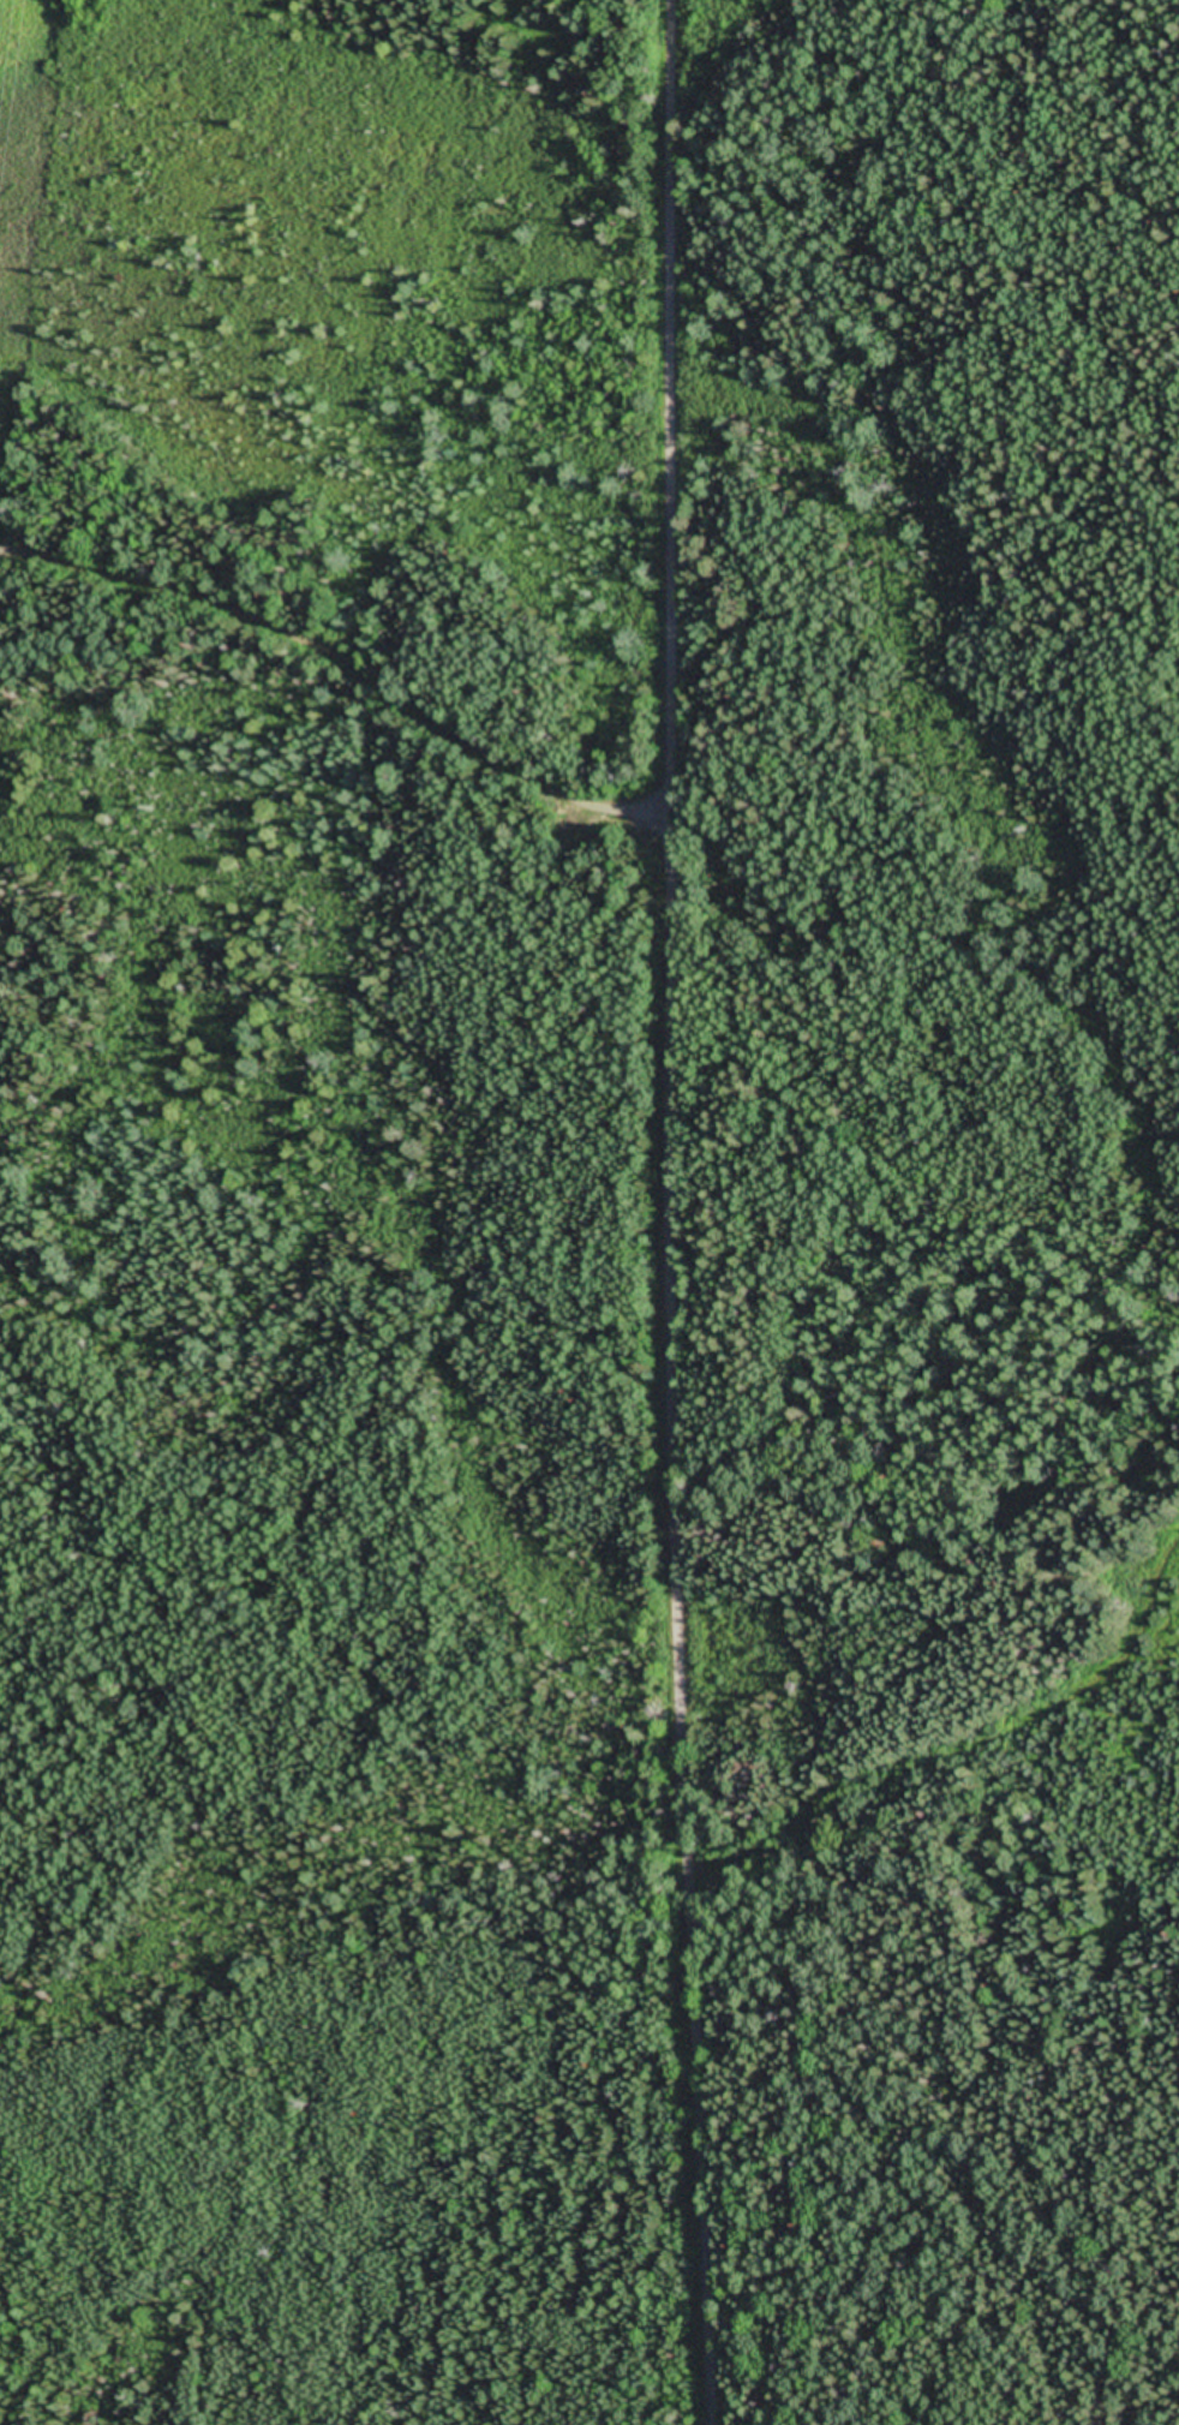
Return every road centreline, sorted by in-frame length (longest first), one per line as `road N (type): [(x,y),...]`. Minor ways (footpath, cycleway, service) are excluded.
road 1 (residential): [(716,2424),(674,1324),(670,0)]
road 2 (residential): [(0,547),(253,616),(485,752),(666,838)]
road 3 (residential): [(694,1793),(933,1727),(1178,1563)]
road 4 (residential): [(1178,276),(858,204),(735,124),(670,117)]

